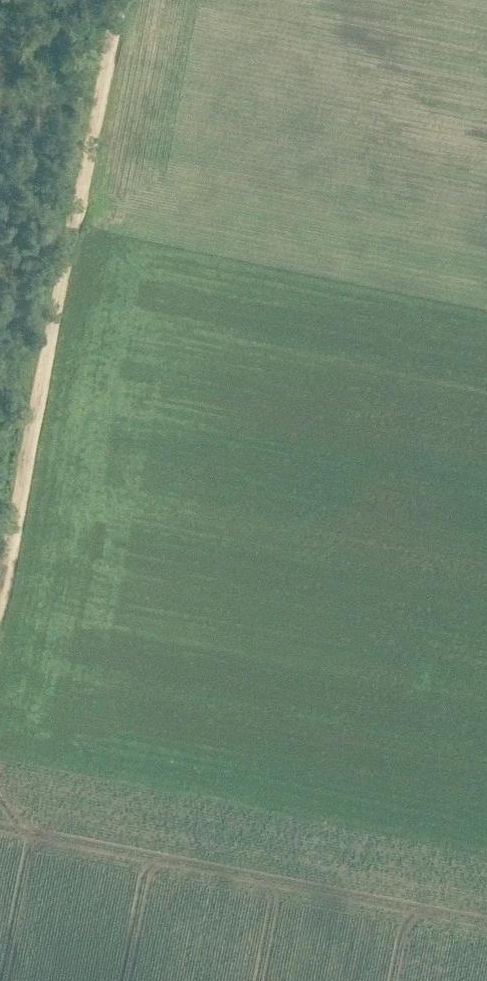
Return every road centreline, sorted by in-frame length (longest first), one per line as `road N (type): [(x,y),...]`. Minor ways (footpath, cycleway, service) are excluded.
road 1 (track): [(0,553),(107,0)]

